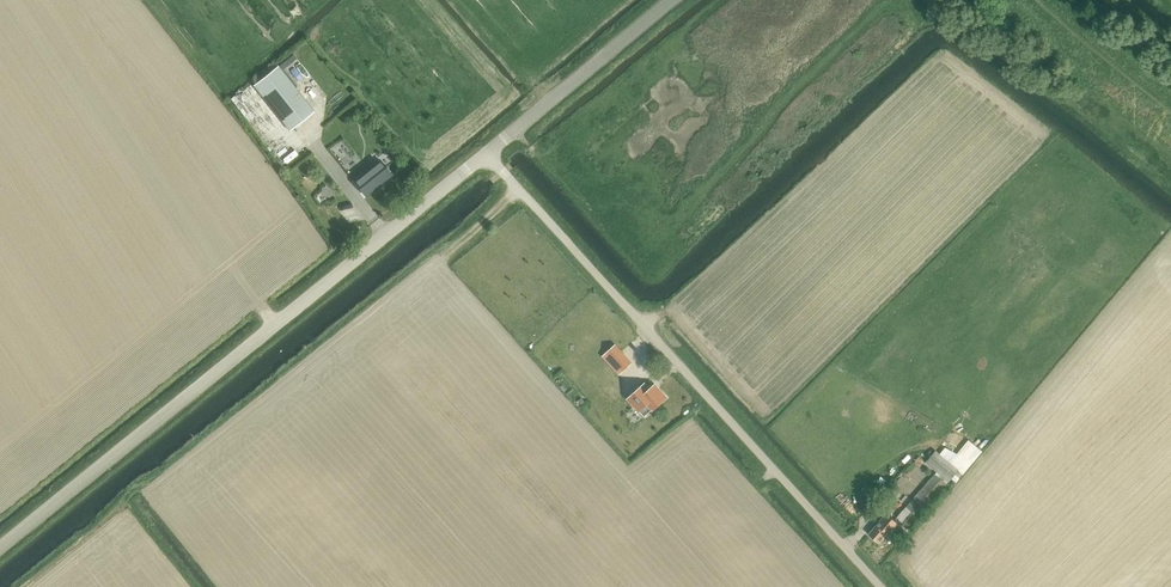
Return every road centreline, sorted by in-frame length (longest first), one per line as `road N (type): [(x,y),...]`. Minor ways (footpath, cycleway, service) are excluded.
road 1 (unclassified): [(0,545),(486,153)]
road 2 (unclassified): [(881,586),(486,153)]
road 3 (unclassified): [(486,153),(668,0)]

